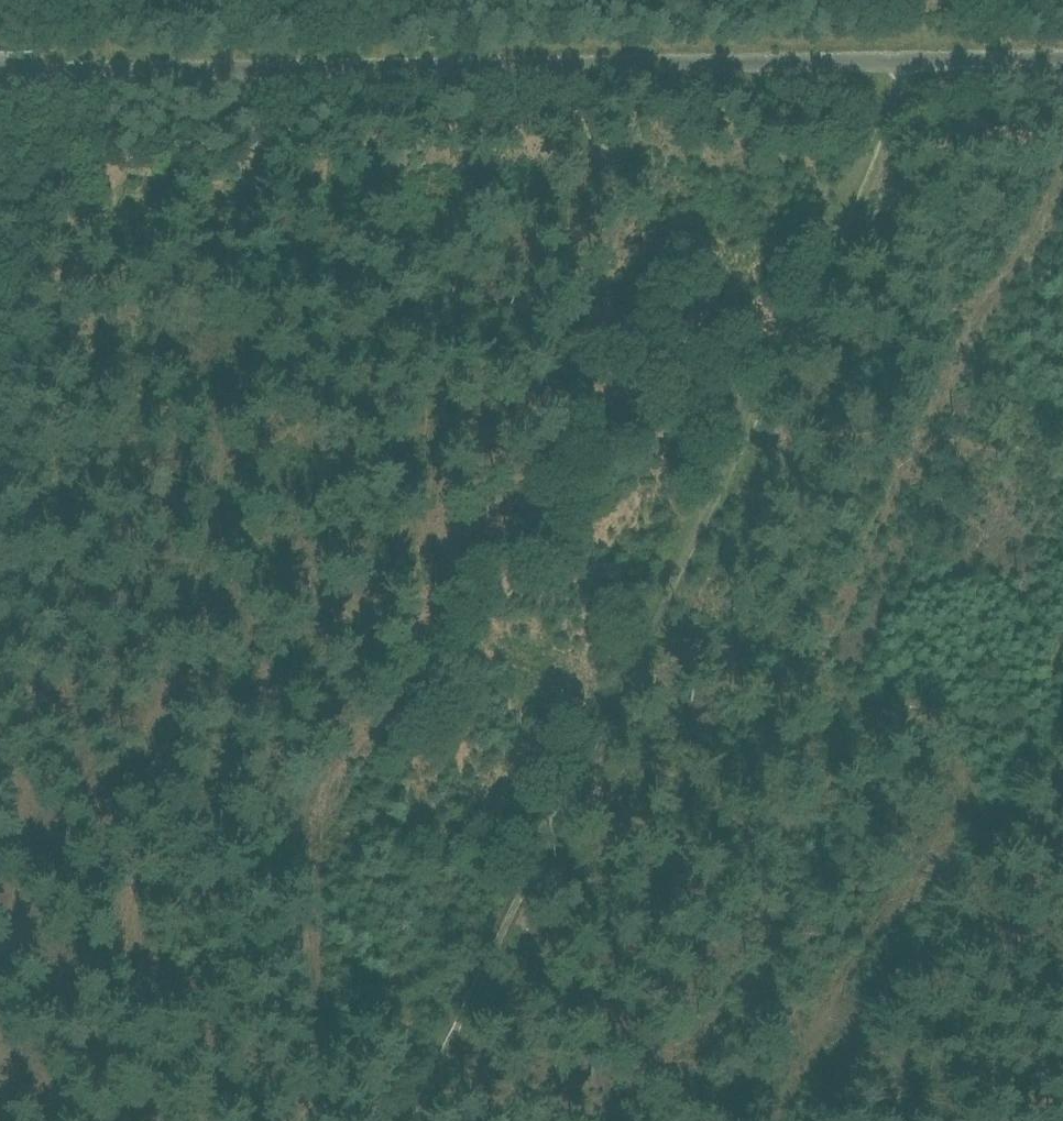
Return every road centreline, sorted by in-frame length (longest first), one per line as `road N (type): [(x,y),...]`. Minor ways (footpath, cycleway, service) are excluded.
road 1 (track): [(881,60),(382,1120)]
road 2 (unclassified): [(0,70),(1062,58)]
road 3 (track): [(600,664),(1062,732)]

